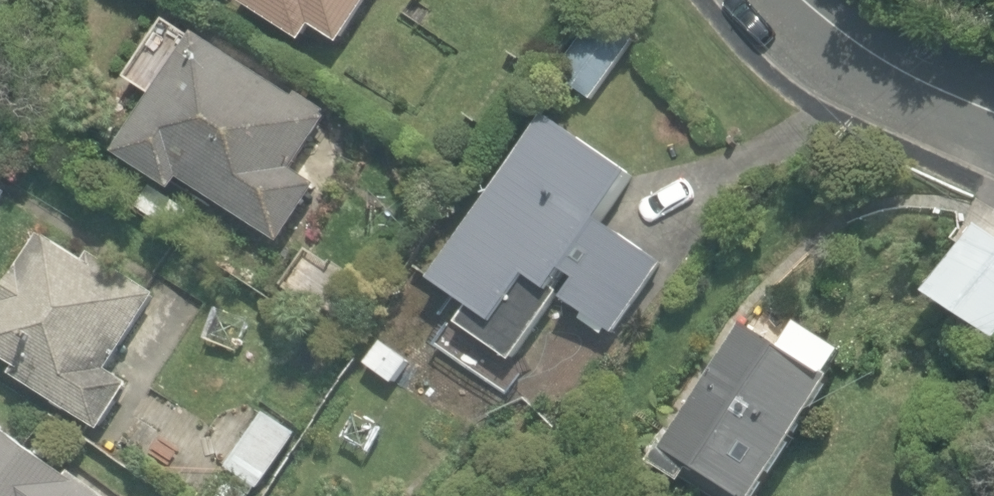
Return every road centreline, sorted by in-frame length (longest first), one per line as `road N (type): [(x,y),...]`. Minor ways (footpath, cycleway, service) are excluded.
road 1 (residential): [(802,0),(837,35),(905,77),(993,118)]

